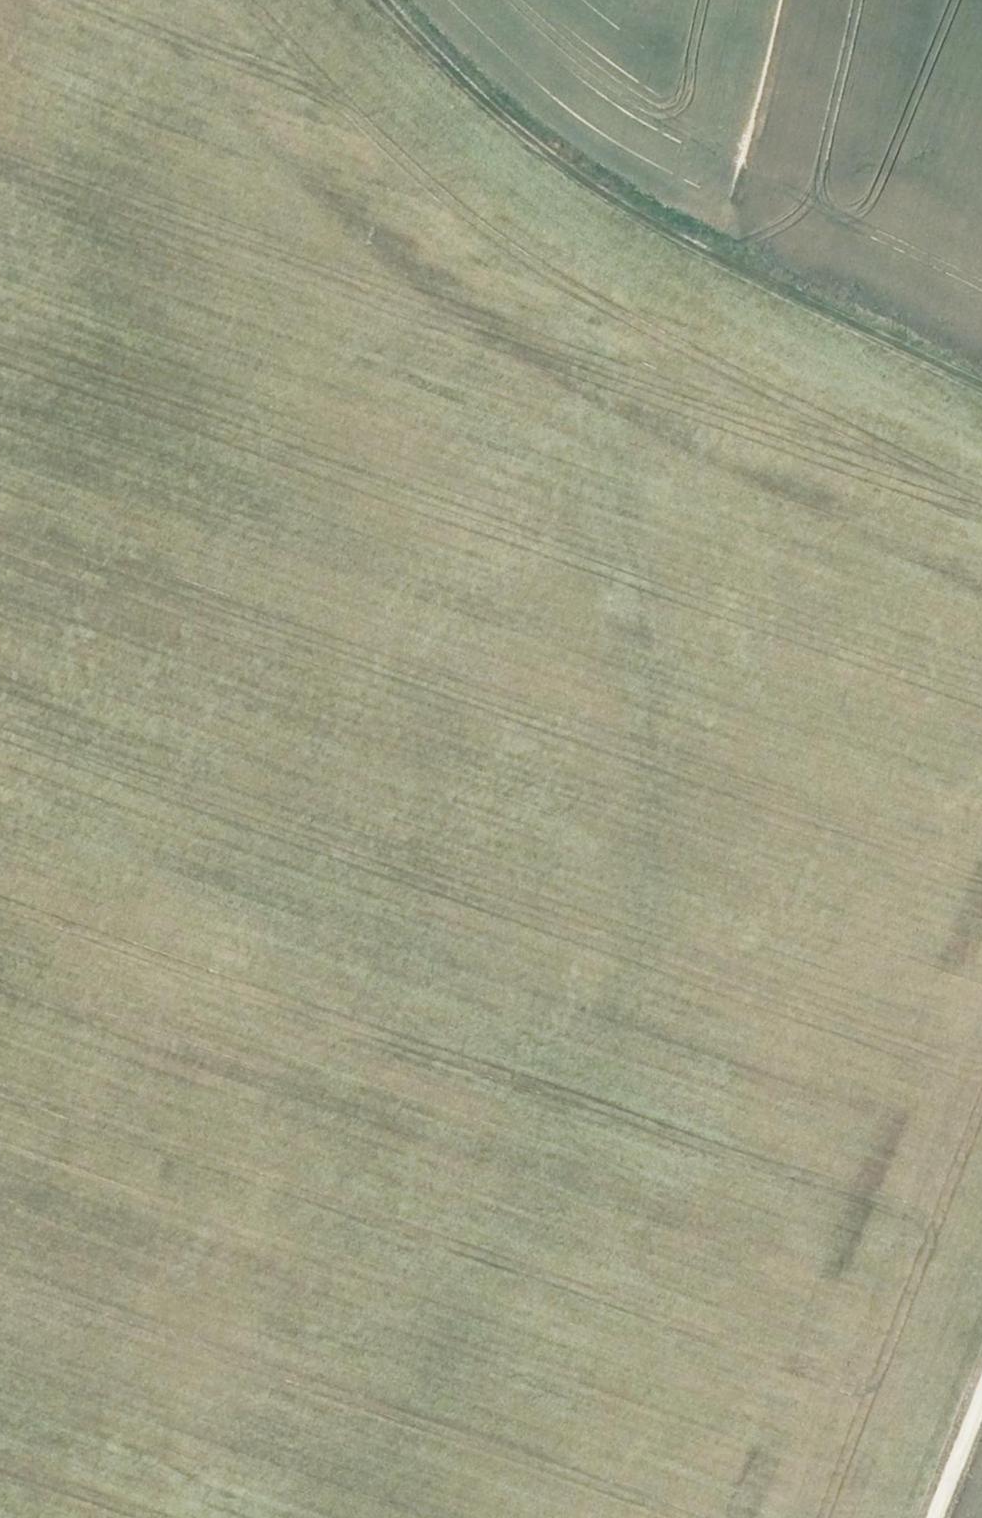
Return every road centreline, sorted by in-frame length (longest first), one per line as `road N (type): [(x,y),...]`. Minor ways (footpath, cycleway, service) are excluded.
road 1 (track): [(382,0),(427,49),(562,159),(723,262),(981,387)]
road 2 (track): [(932,1517),(981,1390)]

